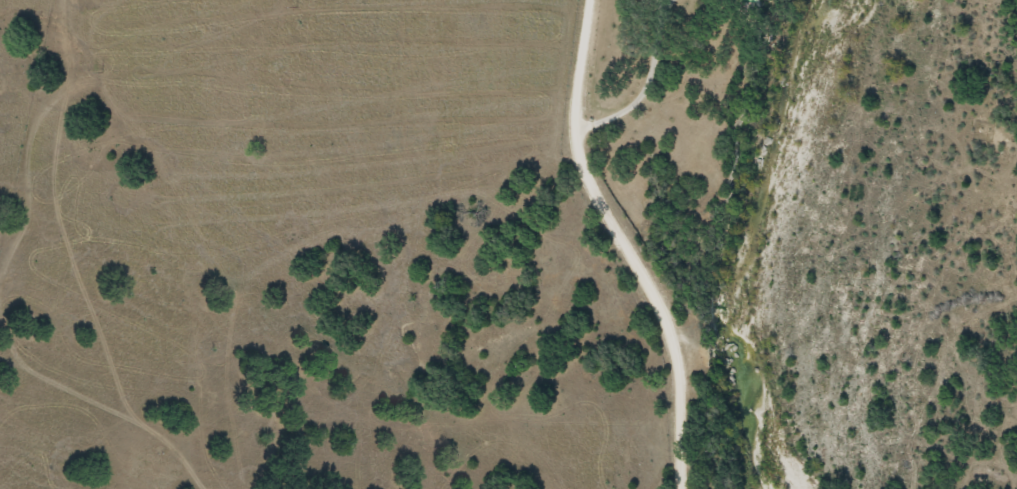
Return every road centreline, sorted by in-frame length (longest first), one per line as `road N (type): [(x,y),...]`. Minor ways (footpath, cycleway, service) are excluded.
road 1 (residential): [(690,488),(675,328),(585,138),(597,0)]

